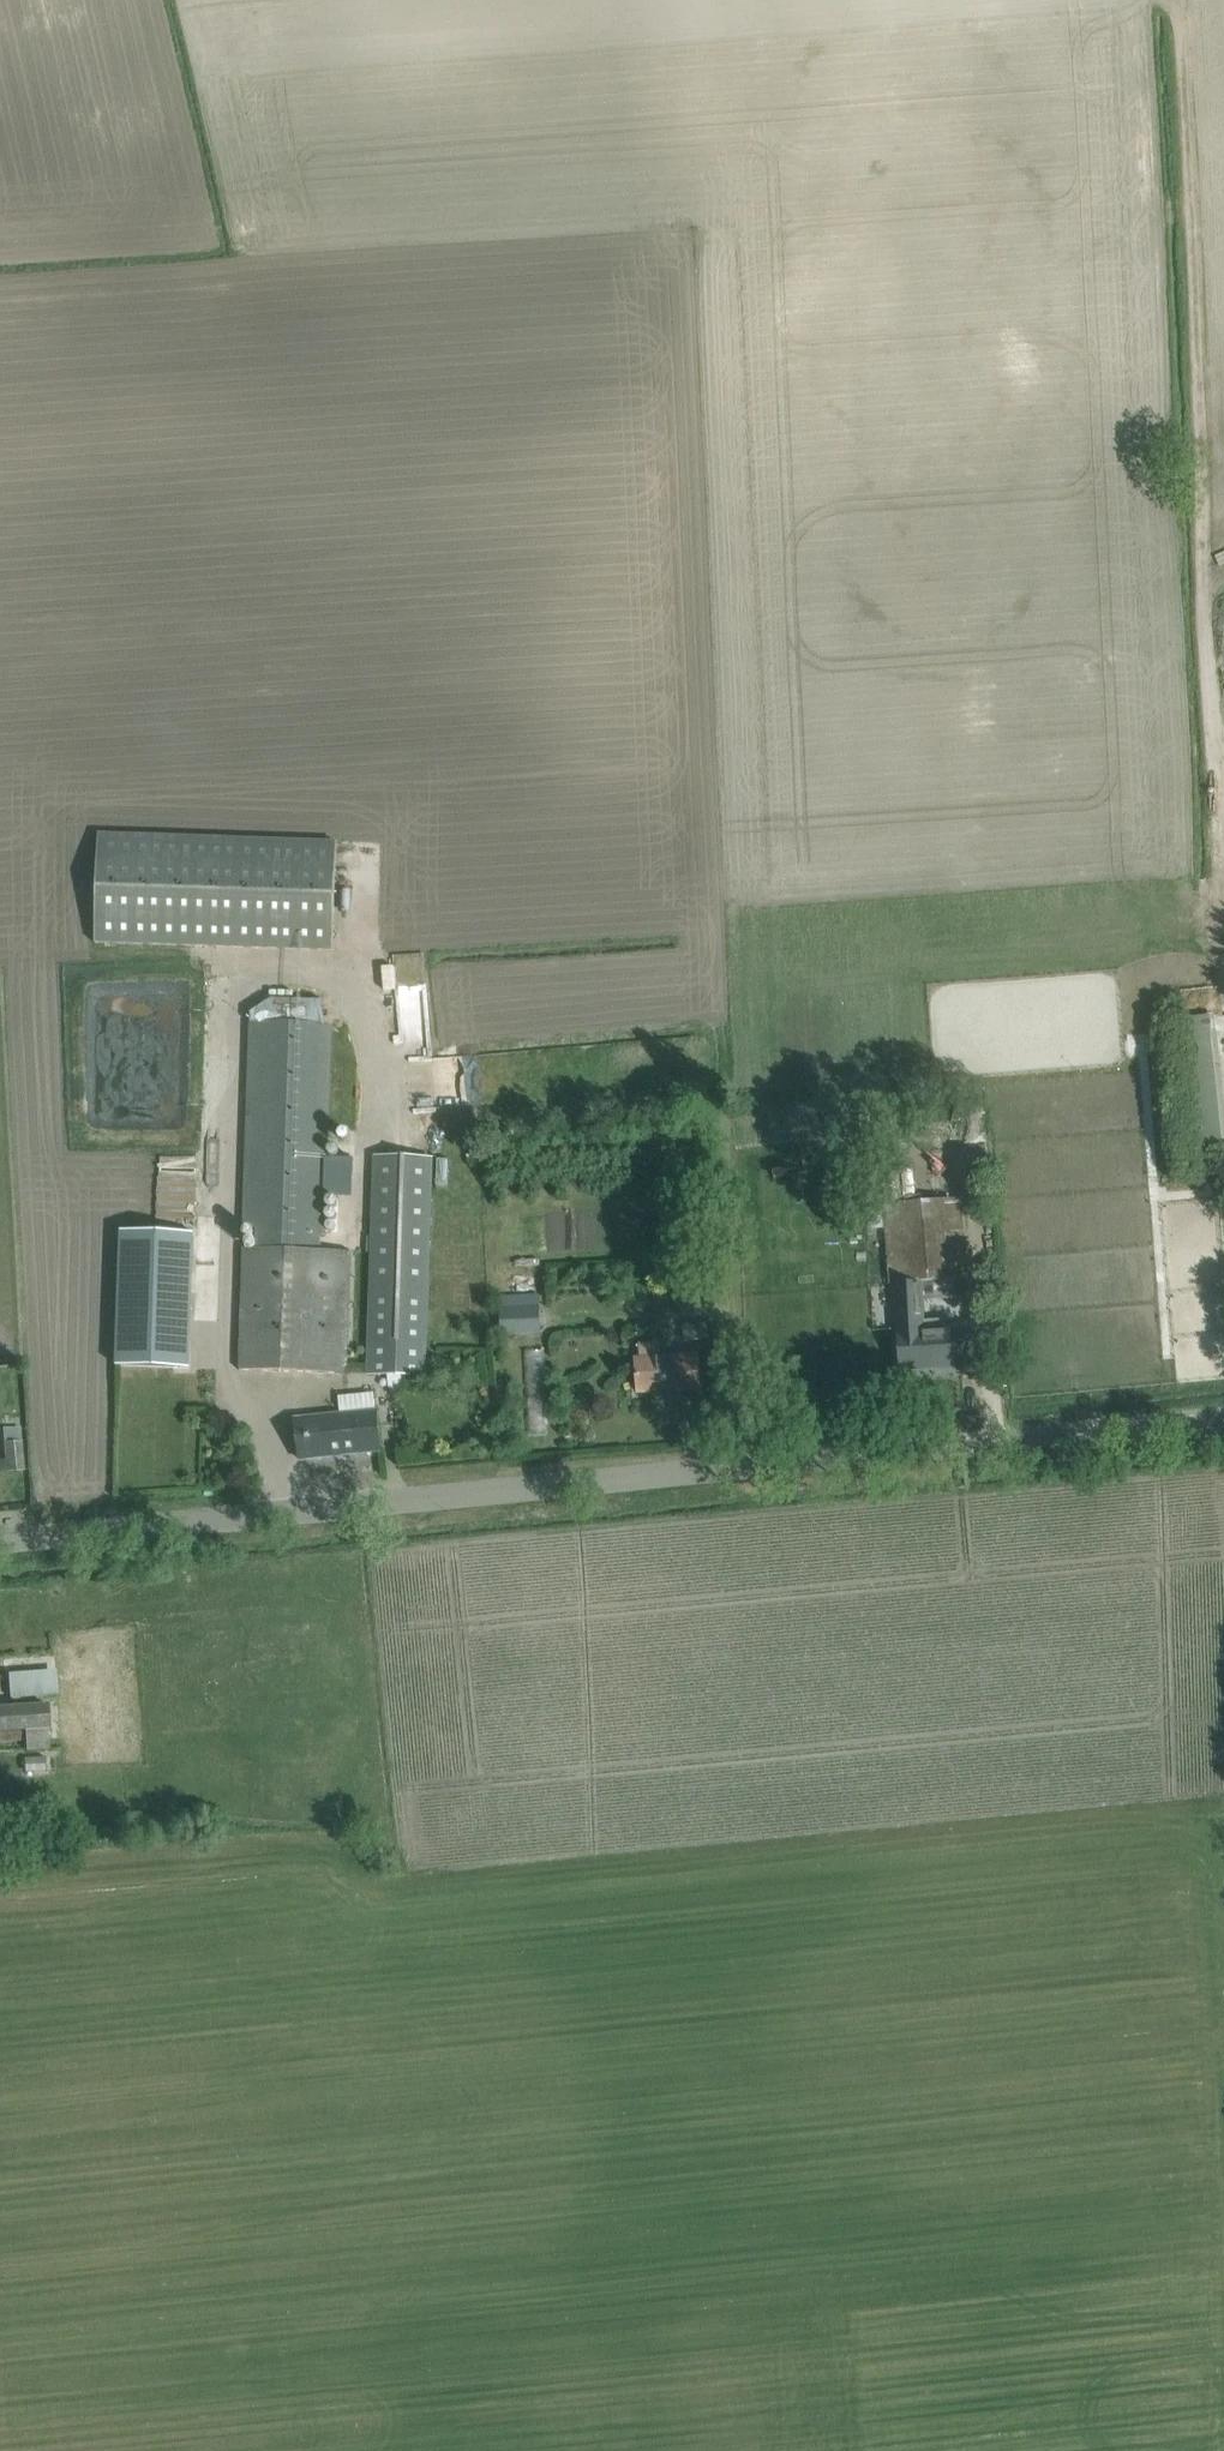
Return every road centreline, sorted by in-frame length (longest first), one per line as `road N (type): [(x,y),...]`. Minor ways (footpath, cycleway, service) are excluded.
road 1 (unclassified): [(0,1542),(1223,1422)]

